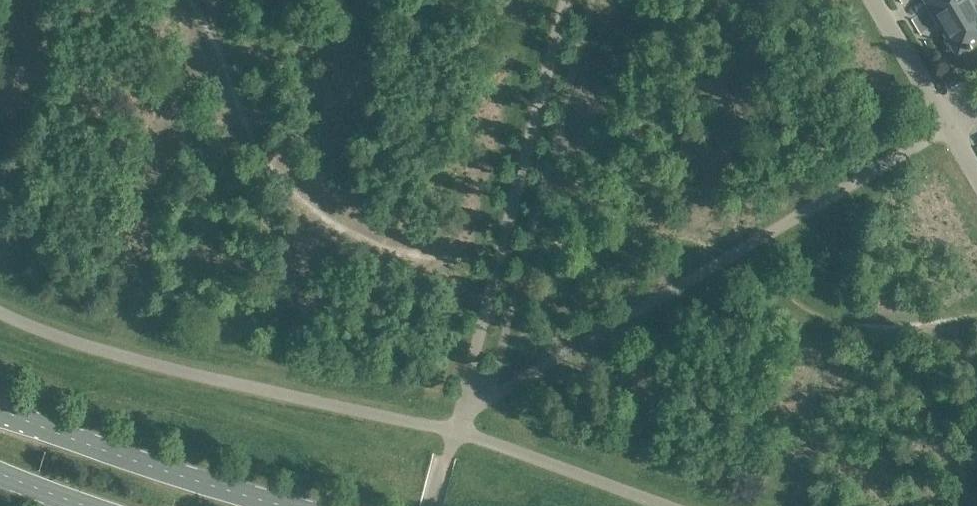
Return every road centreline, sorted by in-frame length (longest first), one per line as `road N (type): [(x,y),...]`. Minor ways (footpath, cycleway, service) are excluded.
road 1 (secondary): [(294,505),(0,410)]
road 2 (residential): [(875,0),(953,131)]

